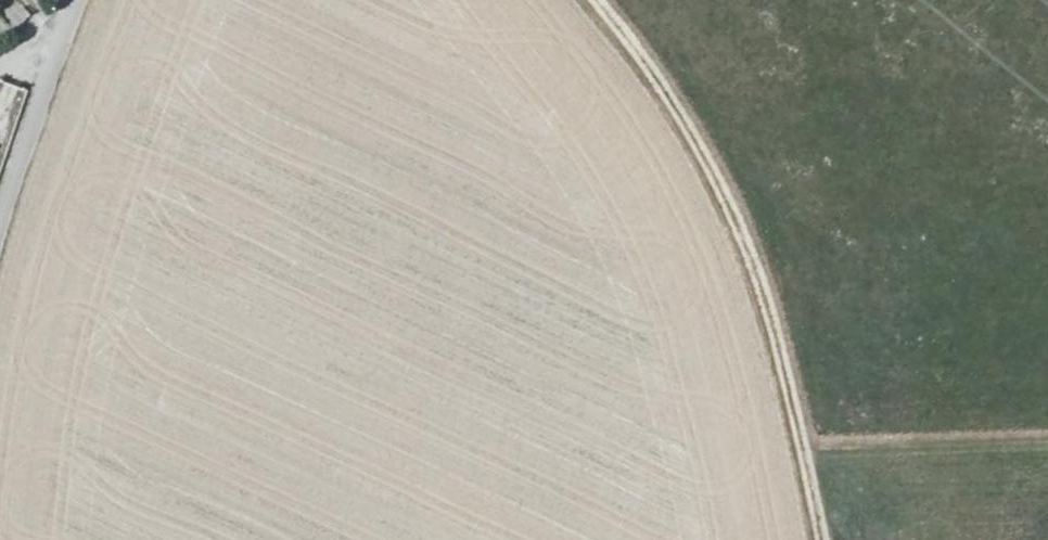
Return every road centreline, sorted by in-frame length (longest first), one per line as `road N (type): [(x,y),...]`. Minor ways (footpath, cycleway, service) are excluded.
road 1 (track): [(595,0),(702,140),(802,438),(820,539)]
road 2 (unclassified): [(0,211),(62,38)]

